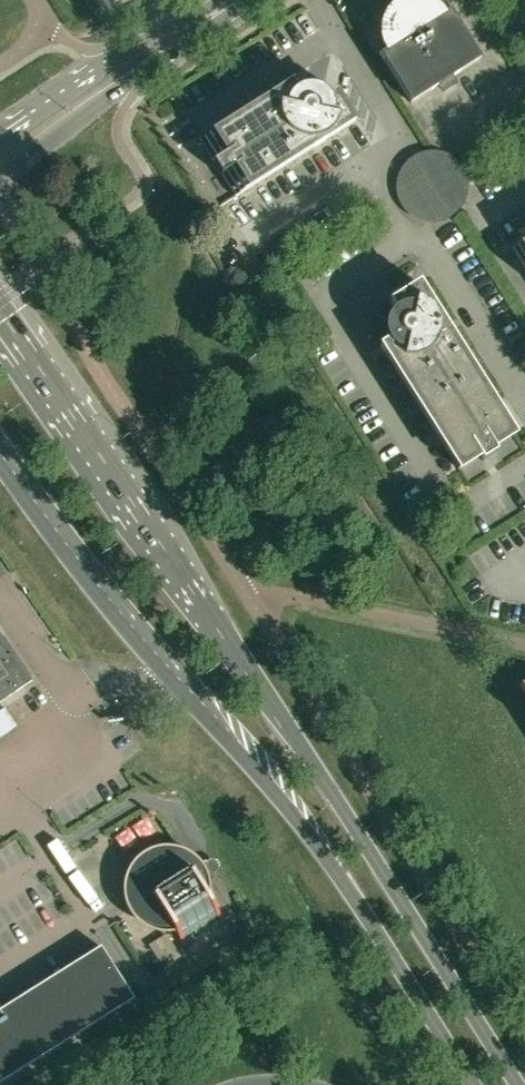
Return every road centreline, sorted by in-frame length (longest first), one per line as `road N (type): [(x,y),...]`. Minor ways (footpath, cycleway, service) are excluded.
road 1 (primary): [(518,1084),(338,801),(0,312)]
road 2 (primary): [(0,453),(114,604),(335,866),(474,1084)]
road 3 (unclassified): [(0,177),(246,0)]
road 4 (unclassified): [(222,0),(130,44),(0,135)]

